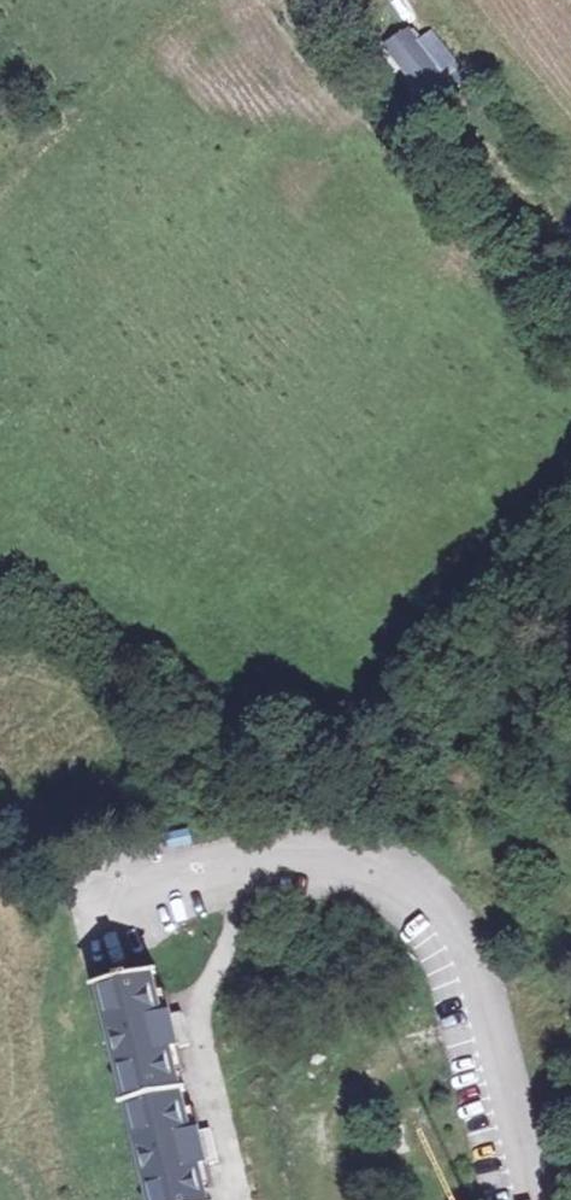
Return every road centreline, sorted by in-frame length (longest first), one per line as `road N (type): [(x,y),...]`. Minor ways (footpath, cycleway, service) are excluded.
road 1 (residential): [(531,1199),(454,951),(414,899),(375,874),(308,856),(234,855),(100,893)]

